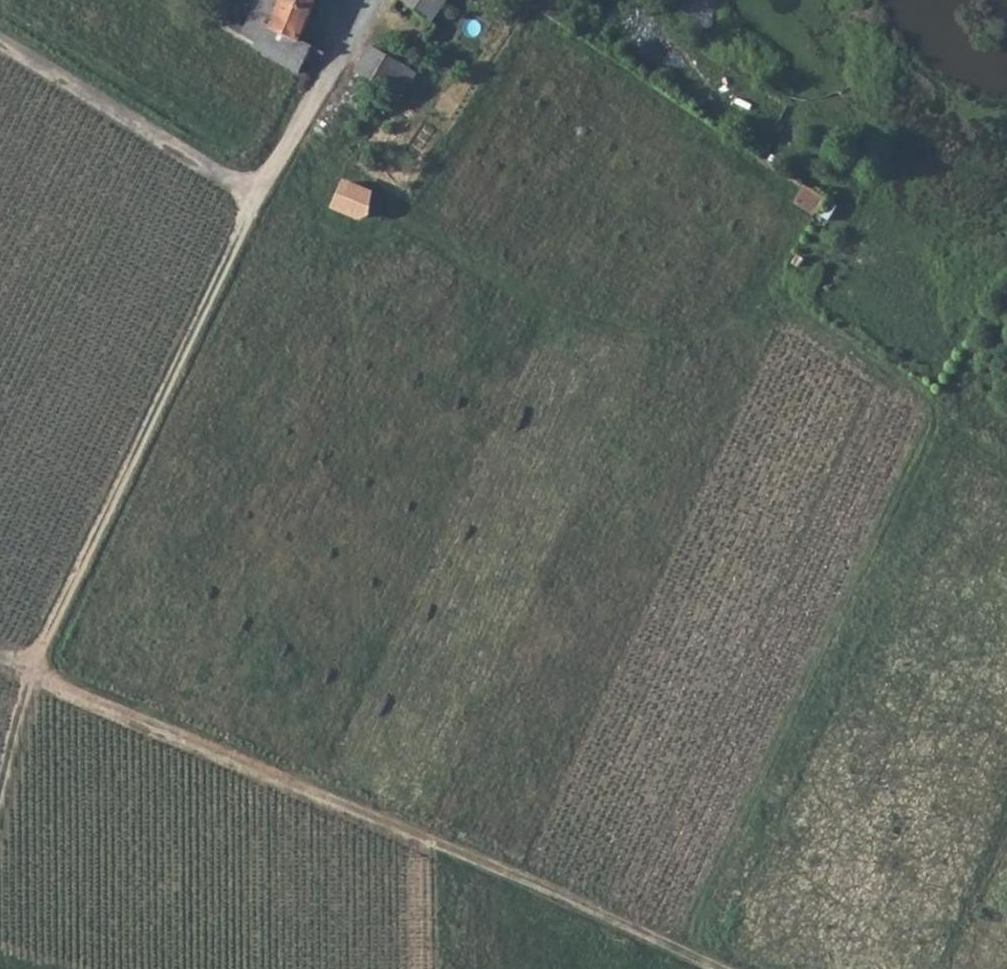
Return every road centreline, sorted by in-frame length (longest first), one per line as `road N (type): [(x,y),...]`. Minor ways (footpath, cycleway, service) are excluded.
road 1 (track): [(287,142),(556,311),(623,334),(771,314),(815,331),(1006,457)]
road 2 (track): [(0,50),(255,196),(32,661)]
road 3 (track): [(0,647),(663,938),(717,968)]
road 4 (residential): [(372,0),(255,196)]
road 5 (track): [(941,412),(1006,286)]
road 6 (track): [(0,786),(32,661)]

